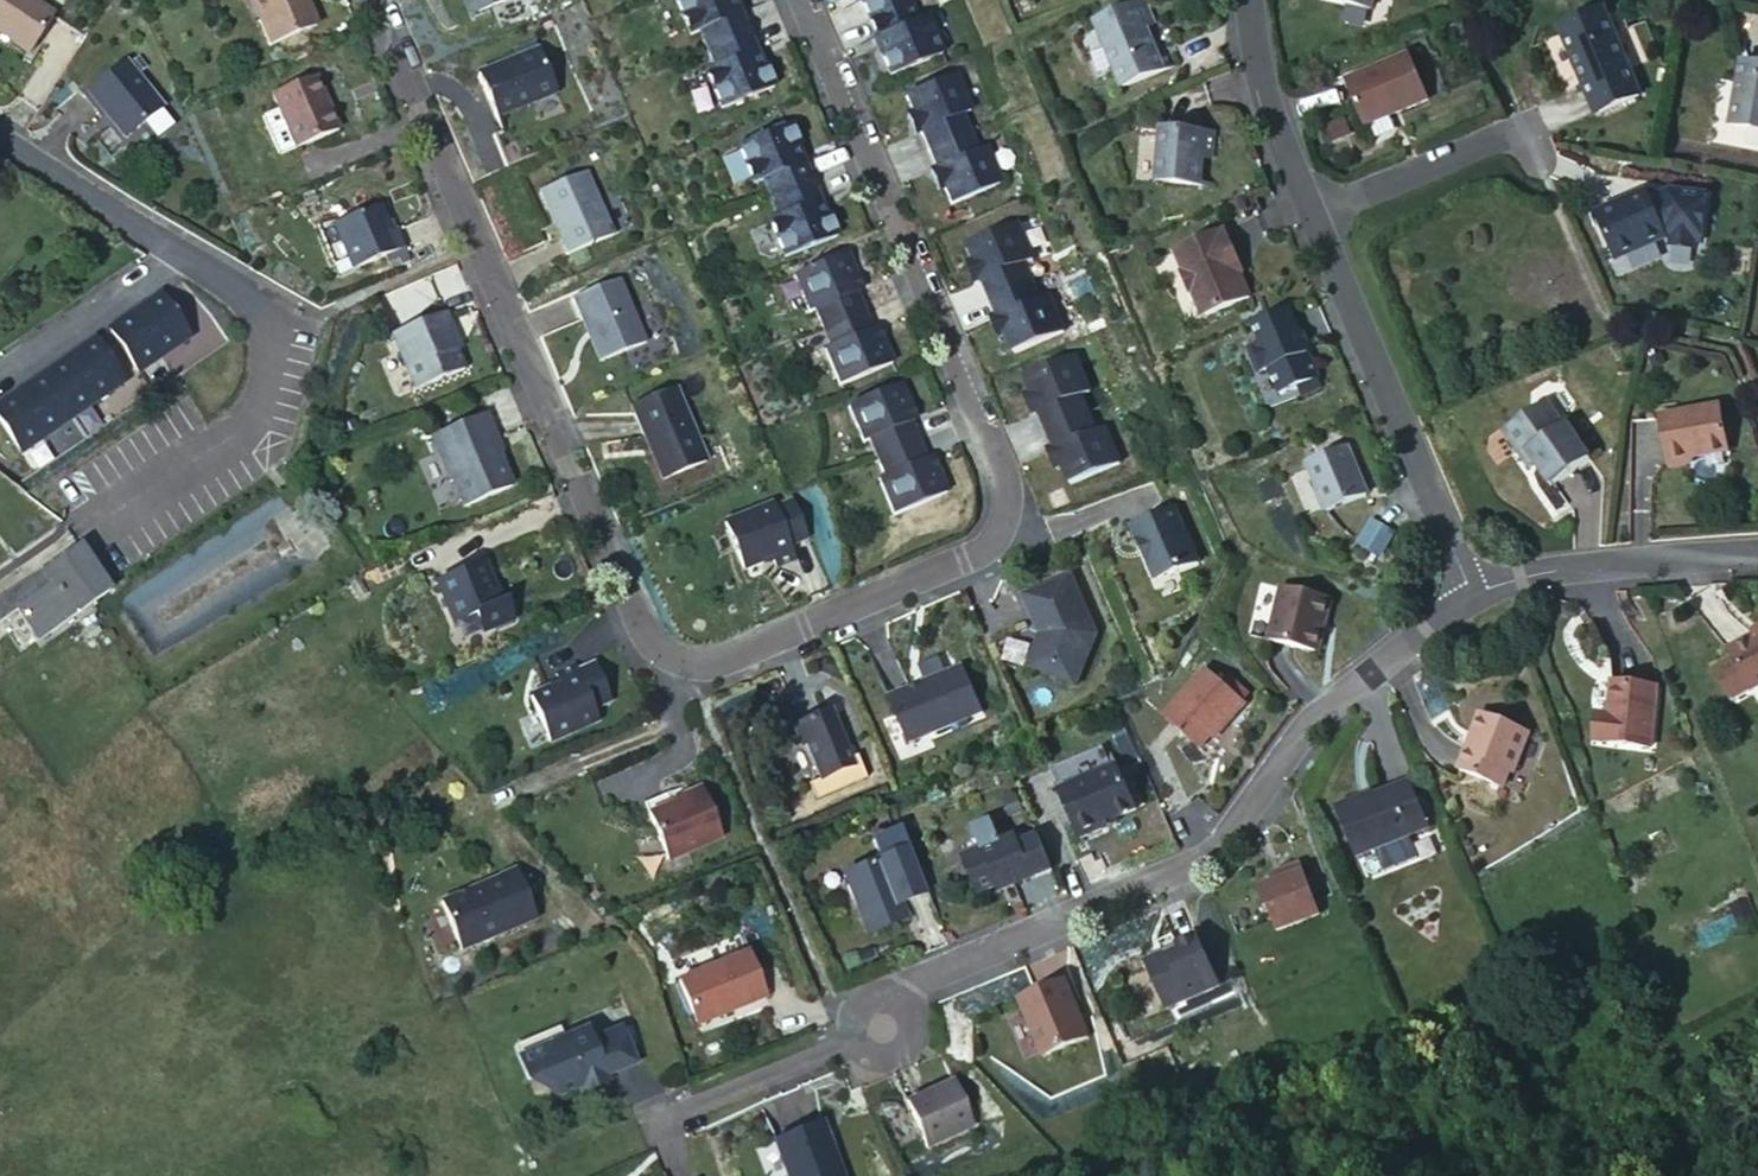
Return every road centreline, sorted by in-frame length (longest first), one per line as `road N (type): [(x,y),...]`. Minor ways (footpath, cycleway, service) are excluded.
road 1 (residential): [(797,0),(1003,479),(1006,515),(989,546),(969,558),(721,661),(697,663),(654,644),(572,477),(377,0)]
road 2 (residential): [(1472,597),(1335,705),(1272,777),(1233,847),(922,985),(888,1023),(660,1123)]
road 3 (residential): [(1313,213),(1472,597)]
road 4 (residential): [(0,136),(234,285),(270,329)]
road 5 (residential): [(1757,551),(1554,571),(1472,597)]
road 6 (residential): [(1313,213),(1513,133),(1537,143)]
road 7 (residential): [(1252,0),(1269,102),(1313,213)]

